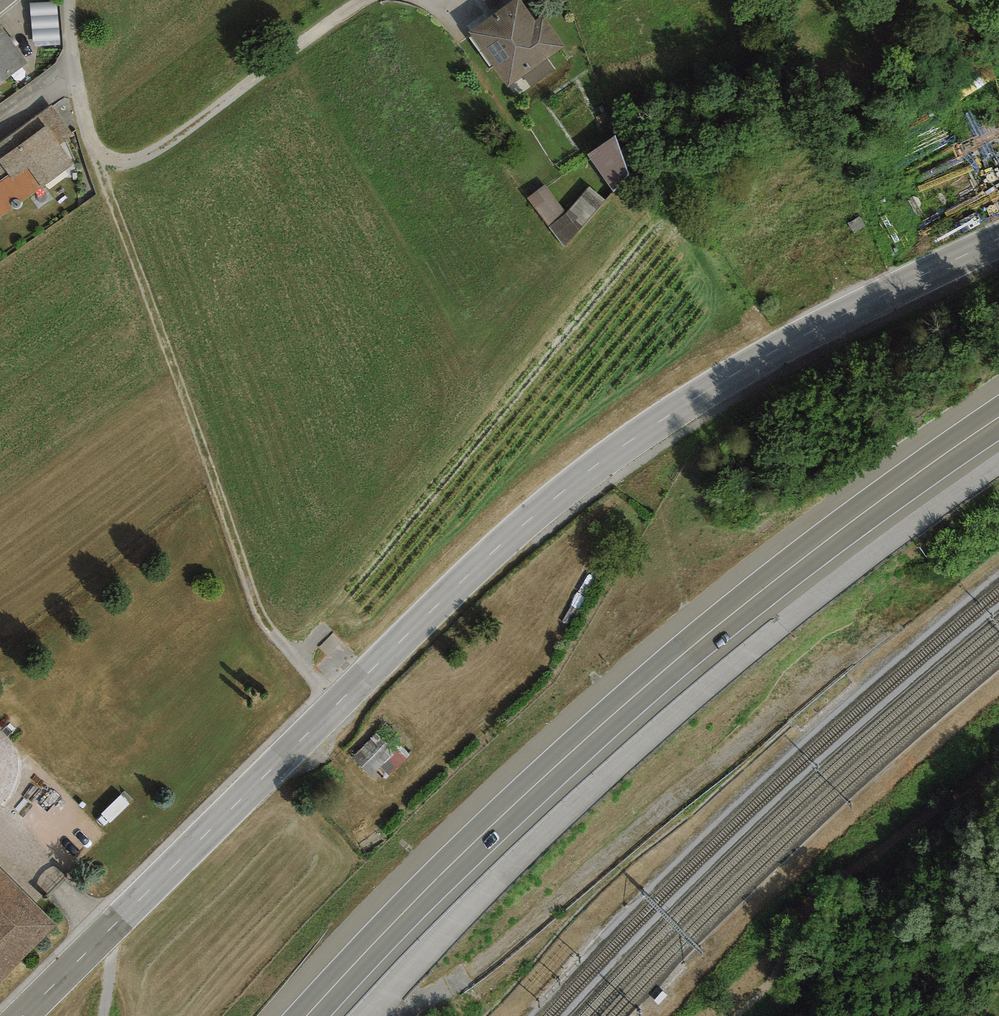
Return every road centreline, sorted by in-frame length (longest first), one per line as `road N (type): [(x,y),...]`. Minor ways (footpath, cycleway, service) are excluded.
road 1 (secondary): [(998,246),(812,334),(685,408),(555,501),(448,593),(25,1015)]
road 2 (trunk): [(307,1015),(442,874),(670,666),(998,417)]
road 3 (track): [(998,570),(712,812),(516,1015)]
road 4 (track): [(337,706),(263,627),(112,203)]
road 5 (residential): [(112,203),(82,110),(69,0)]

